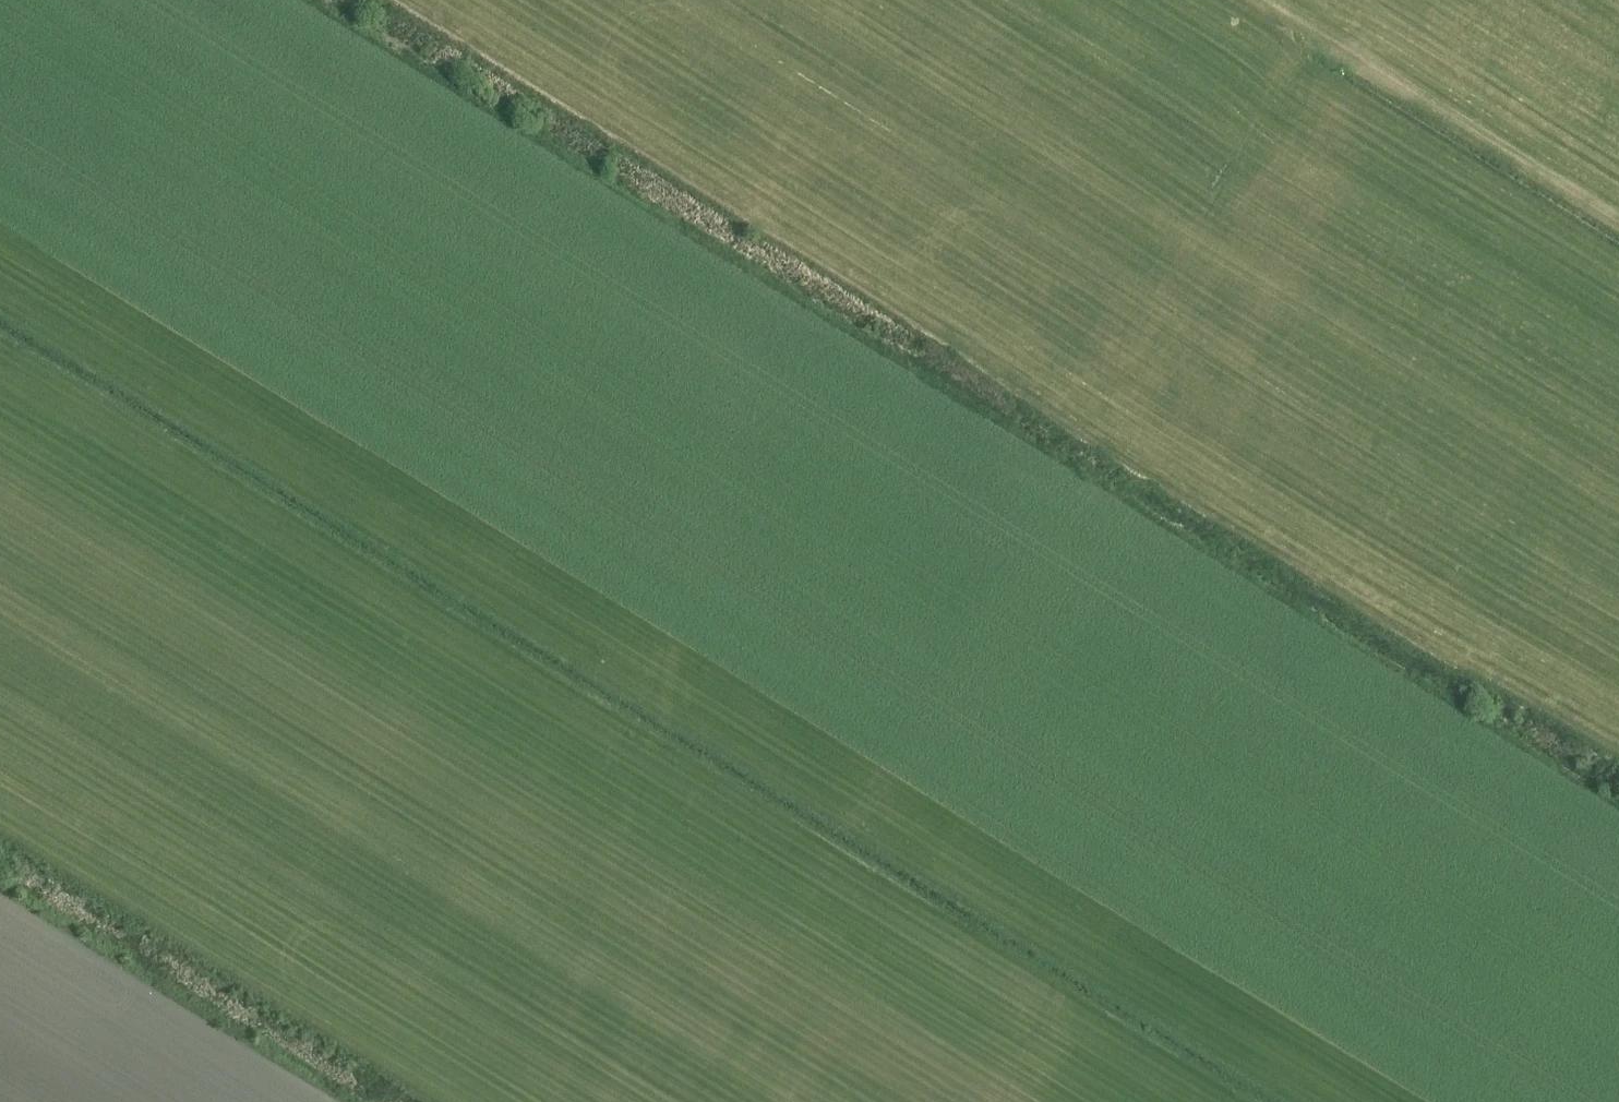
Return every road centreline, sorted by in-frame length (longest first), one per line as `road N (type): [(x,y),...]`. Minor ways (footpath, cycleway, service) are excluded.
road 1 (track): [(1618,215),(1265,0)]

